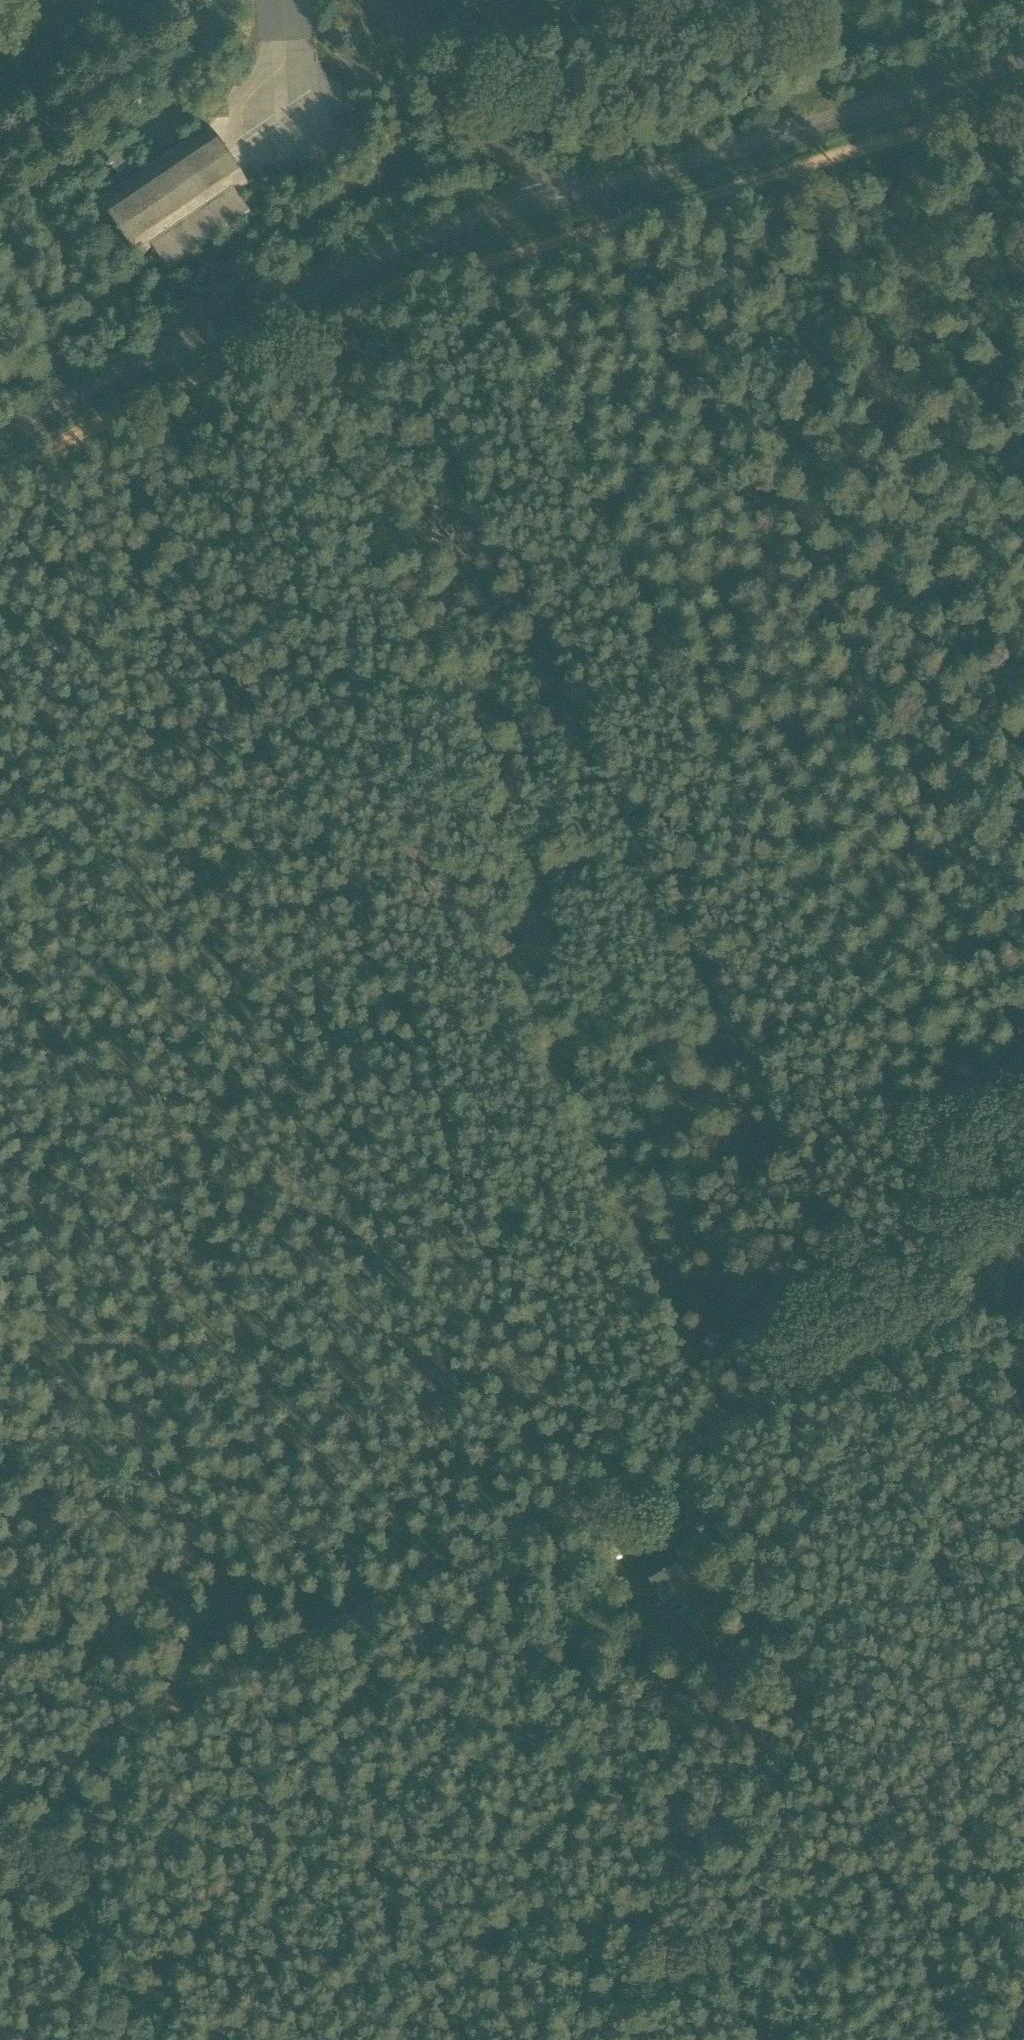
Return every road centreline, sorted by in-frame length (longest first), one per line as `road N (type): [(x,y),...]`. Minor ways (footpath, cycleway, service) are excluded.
road 1 (track): [(503,259),(529,355),(986,1294)]
road 2 (track): [(0,1800),(986,1294)]
road 3 (track): [(0,475),(410,283),(503,259)]
road 4 (track): [(503,259),(1023,98)]

